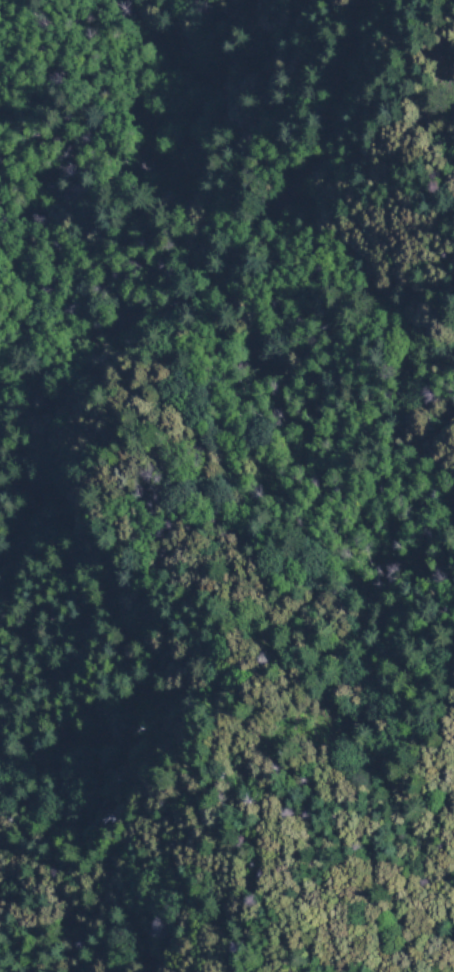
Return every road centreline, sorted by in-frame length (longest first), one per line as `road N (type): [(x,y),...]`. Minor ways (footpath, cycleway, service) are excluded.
road 1 (residential): [(453,70),(349,219),(257,317),(170,369),(0,388)]

